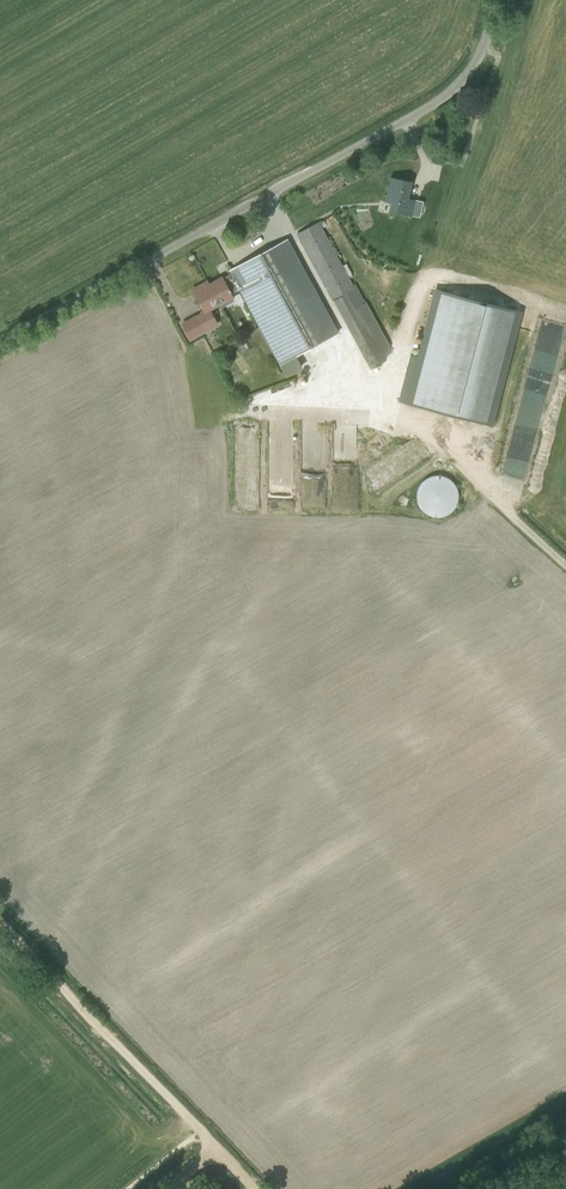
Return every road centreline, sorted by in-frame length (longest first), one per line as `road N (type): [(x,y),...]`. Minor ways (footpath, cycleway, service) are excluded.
road 1 (unclassified): [(0,341),(441,100),(476,60),(496,0)]
road 2 (track): [(0,923),(218,1149)]

